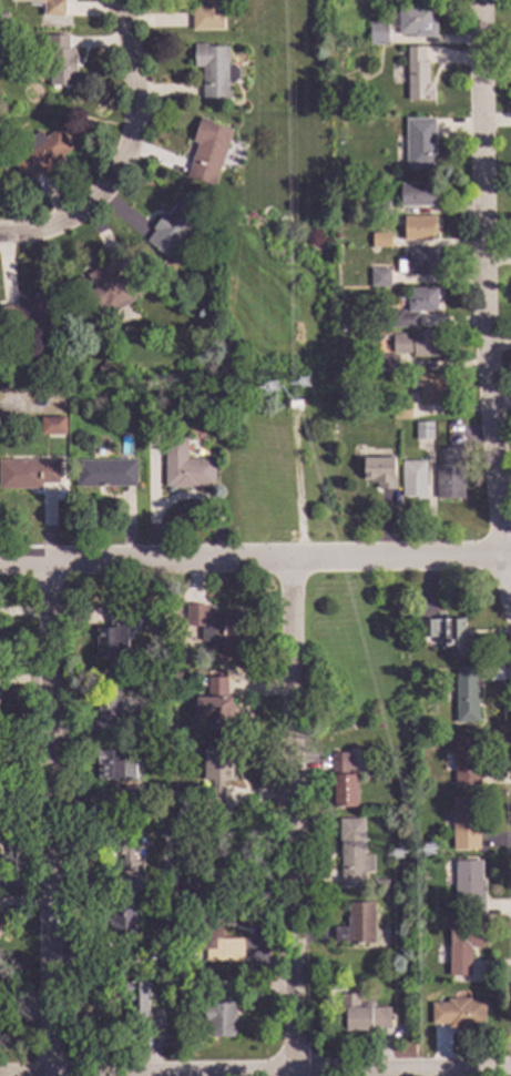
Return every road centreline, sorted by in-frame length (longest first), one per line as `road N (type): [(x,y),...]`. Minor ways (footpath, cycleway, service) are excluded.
road 1 (residential): [(510,657),(486,275),(482,0)]
road 2 (residential): [(293,1075),(287,560)]
road 3 (residential): [(49,1075),(42,562)]
road 4 (residential): [(510,1069),(0,1074)]
road 5 (residential): [(510,561),(0,563)]
road 6 (residential): [(124,0),(140,113),(121,182),(82,217),(0,236)]

